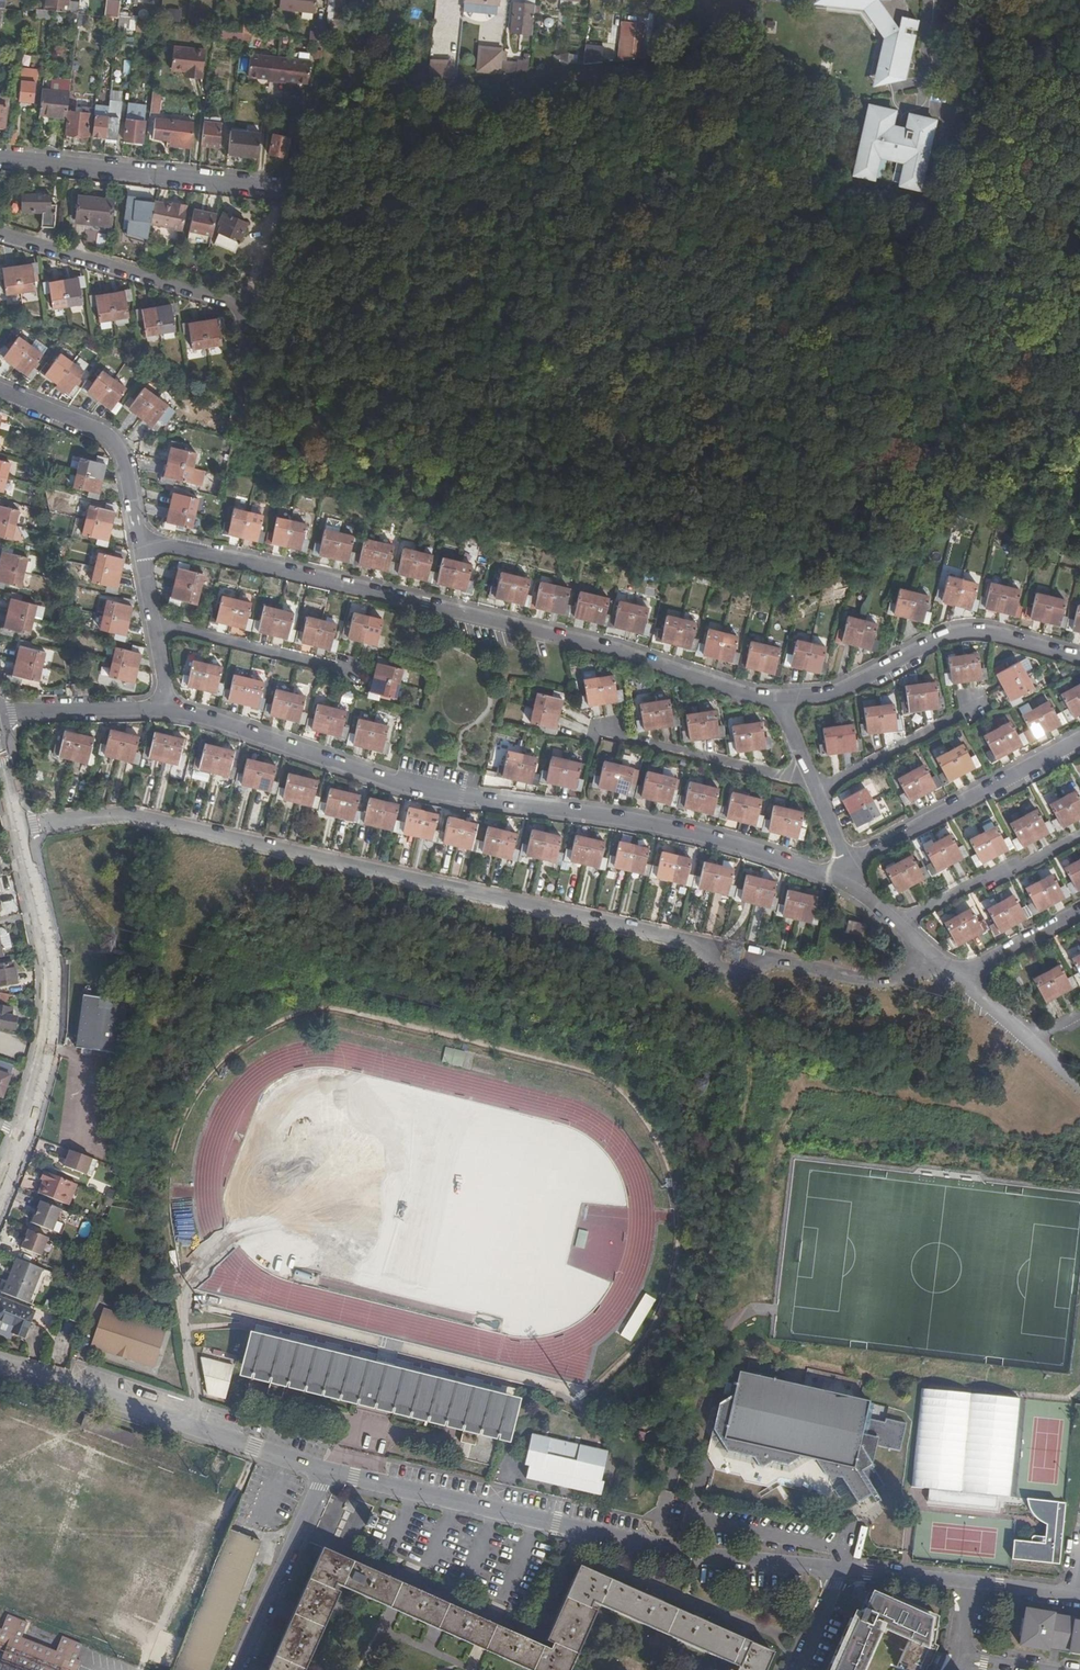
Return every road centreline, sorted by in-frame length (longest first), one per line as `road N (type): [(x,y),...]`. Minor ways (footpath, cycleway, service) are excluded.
road 1 (residential): [(939,963),(889,983),(763,958),(743,969),(716,965),(699,944),(125,816),(17,830)]
road 2 (residential): [(839,882),(696,835),(409,786),(168,710)]
road 3 (residential): [(139,544),(621,652),(777,704)]
road 4 (residential): [(327,1473),(666,1551),(845,1569)]
road 5 (residential): [(0,1365),(327,1473)]
road 6 (residential): [(777,704),(831,693),(965,632),(1079,660)]
road 7 (tertiary): [(17,830),(50,990),(22,1135)]
road 8 (residential): [(1079,738),(871,850),(839,882)]
road 9 (residential): [(270,187),(0,158)]
road 10 (residential): [(245,310),(0,235)]
road 11 (residential): [(0,391),(111,440),(124,461),(139,544)]
road 12 (residential): [(327,1473),(238,1669)]
road 13 (residential): [(604,733),(811,782)]
road 14 (residential): [(1079,836),(894,924)]
road 15 (residential): [(349,671),(154,621)]
road 16 (residential): [(973,705),(815,791)]
road 17 (residential): [(168,710),(0,715)]
road 18 (residential): [(1079,911),(956,978)]
road 19 (residential): [(845,1569),(974,1583)]

